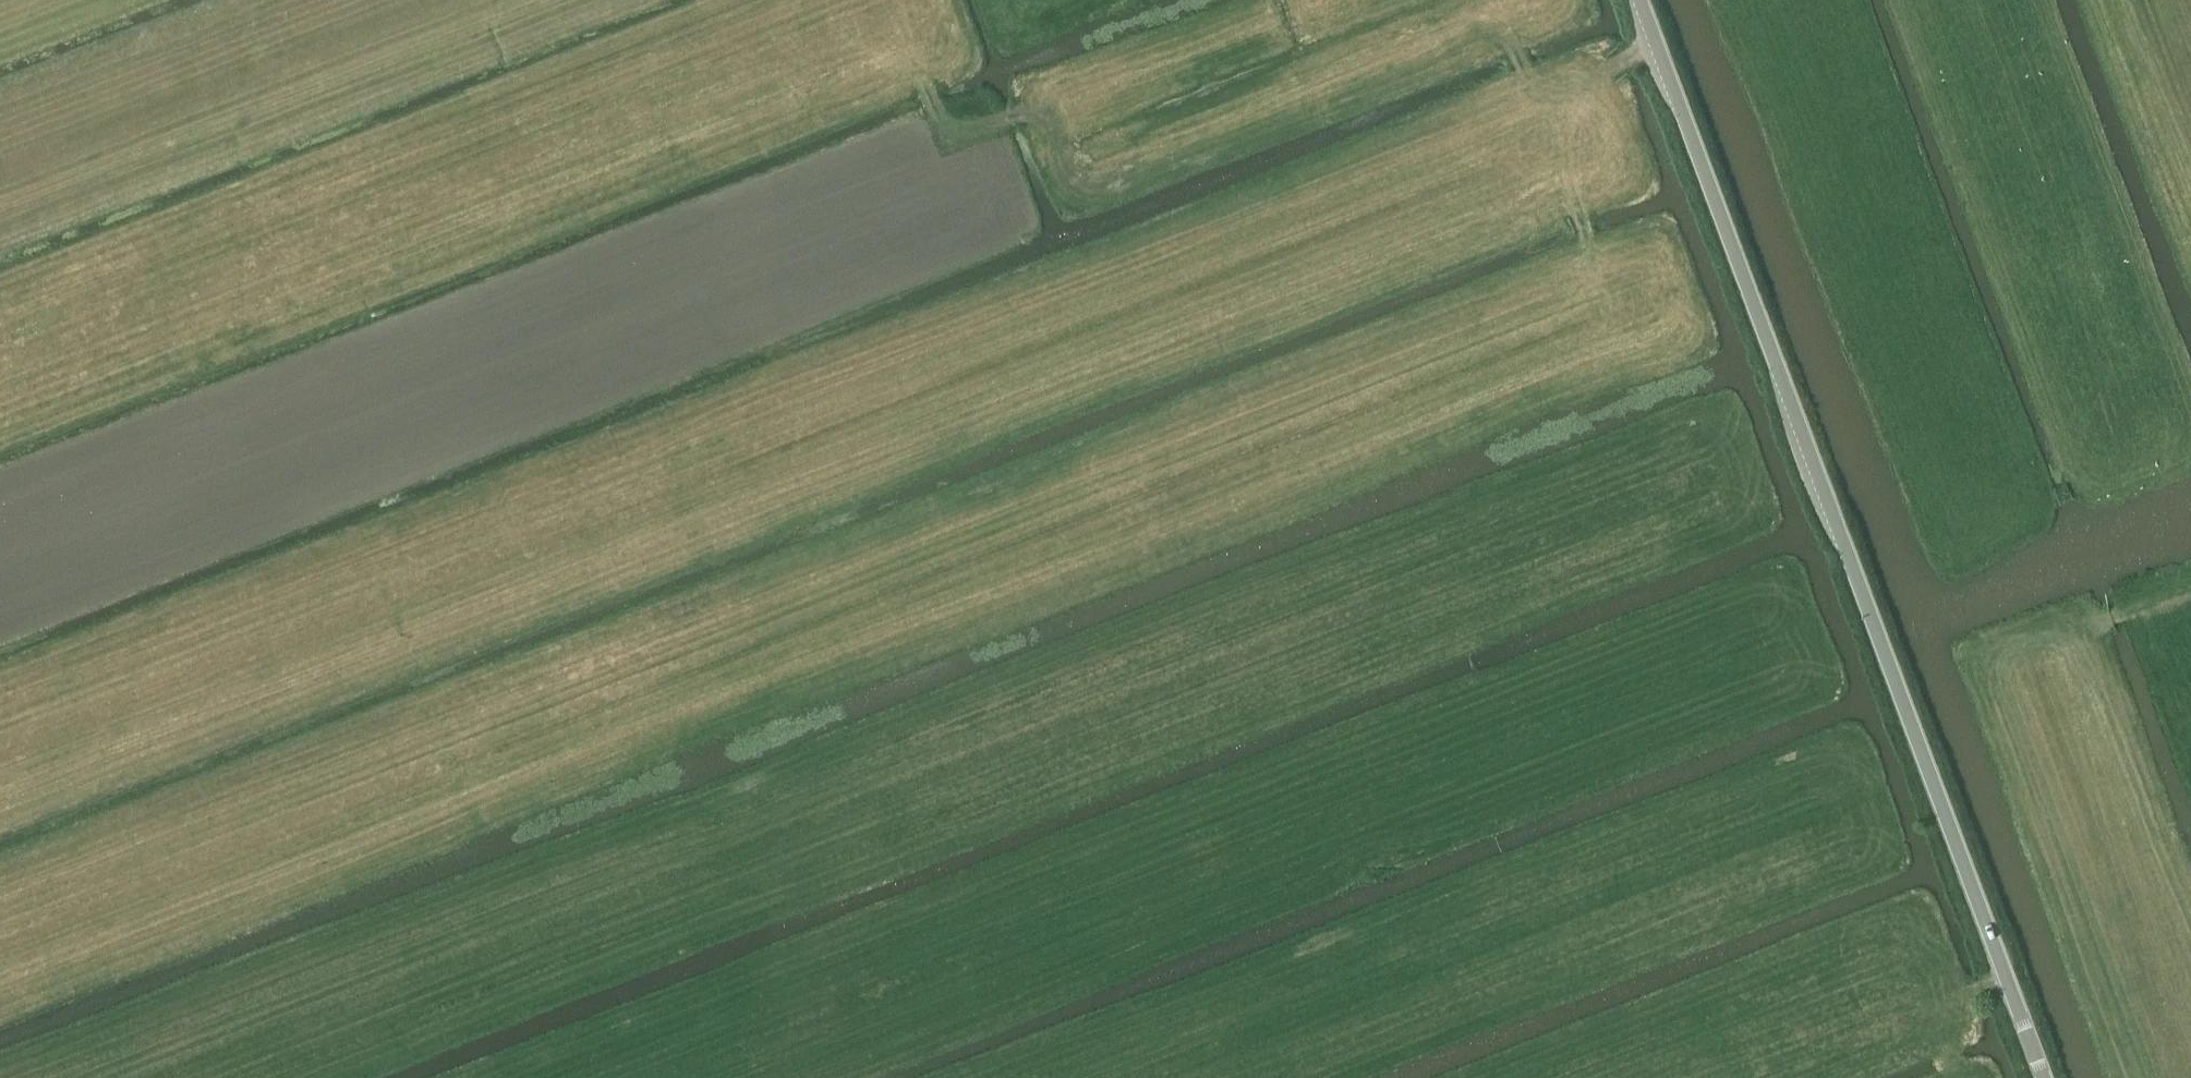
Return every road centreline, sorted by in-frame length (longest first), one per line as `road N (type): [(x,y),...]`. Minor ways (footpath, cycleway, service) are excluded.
road 1 (unclassified): [(2045,1077),(1642,0)]

